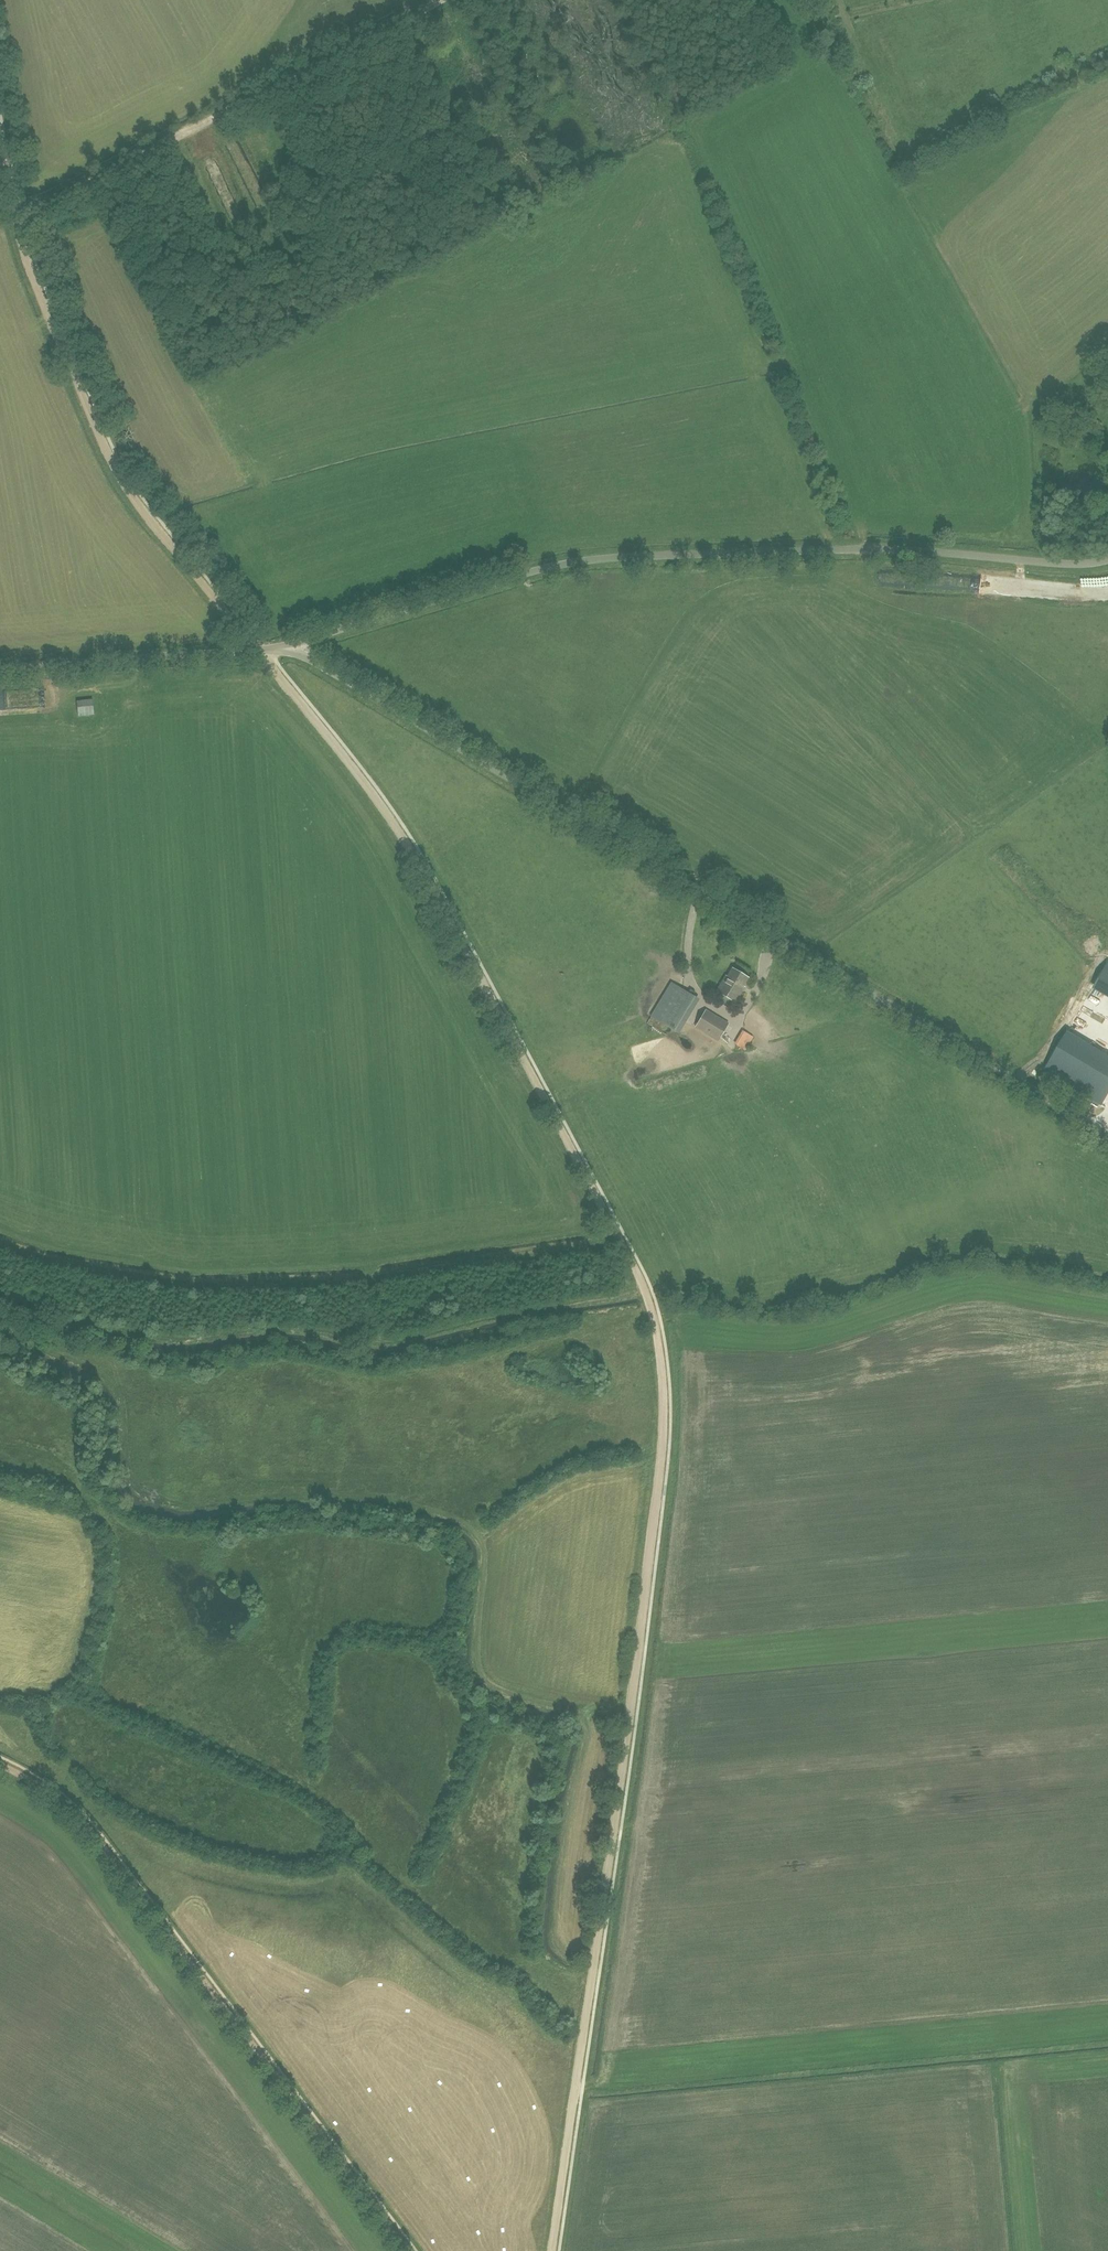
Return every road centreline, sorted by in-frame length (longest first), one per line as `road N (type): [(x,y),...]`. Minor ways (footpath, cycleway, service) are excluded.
road 1 (track): [(15,219),(116,474),(391,819),(634,1264),(656,1325),(662,1456),(553,2250)]
road 2 (unclassified): [(1107,1135),(293,644)]
road 3 (unclassified): [(293,644),(582,560),(857,549),(1107,559)]
road 4 (track): [(408,2250),(64,1802),(0,1764)]
road 5 (track): [(15,219),(440,0)]
road 6 (unclassified): [(0,668),(293,644)]

